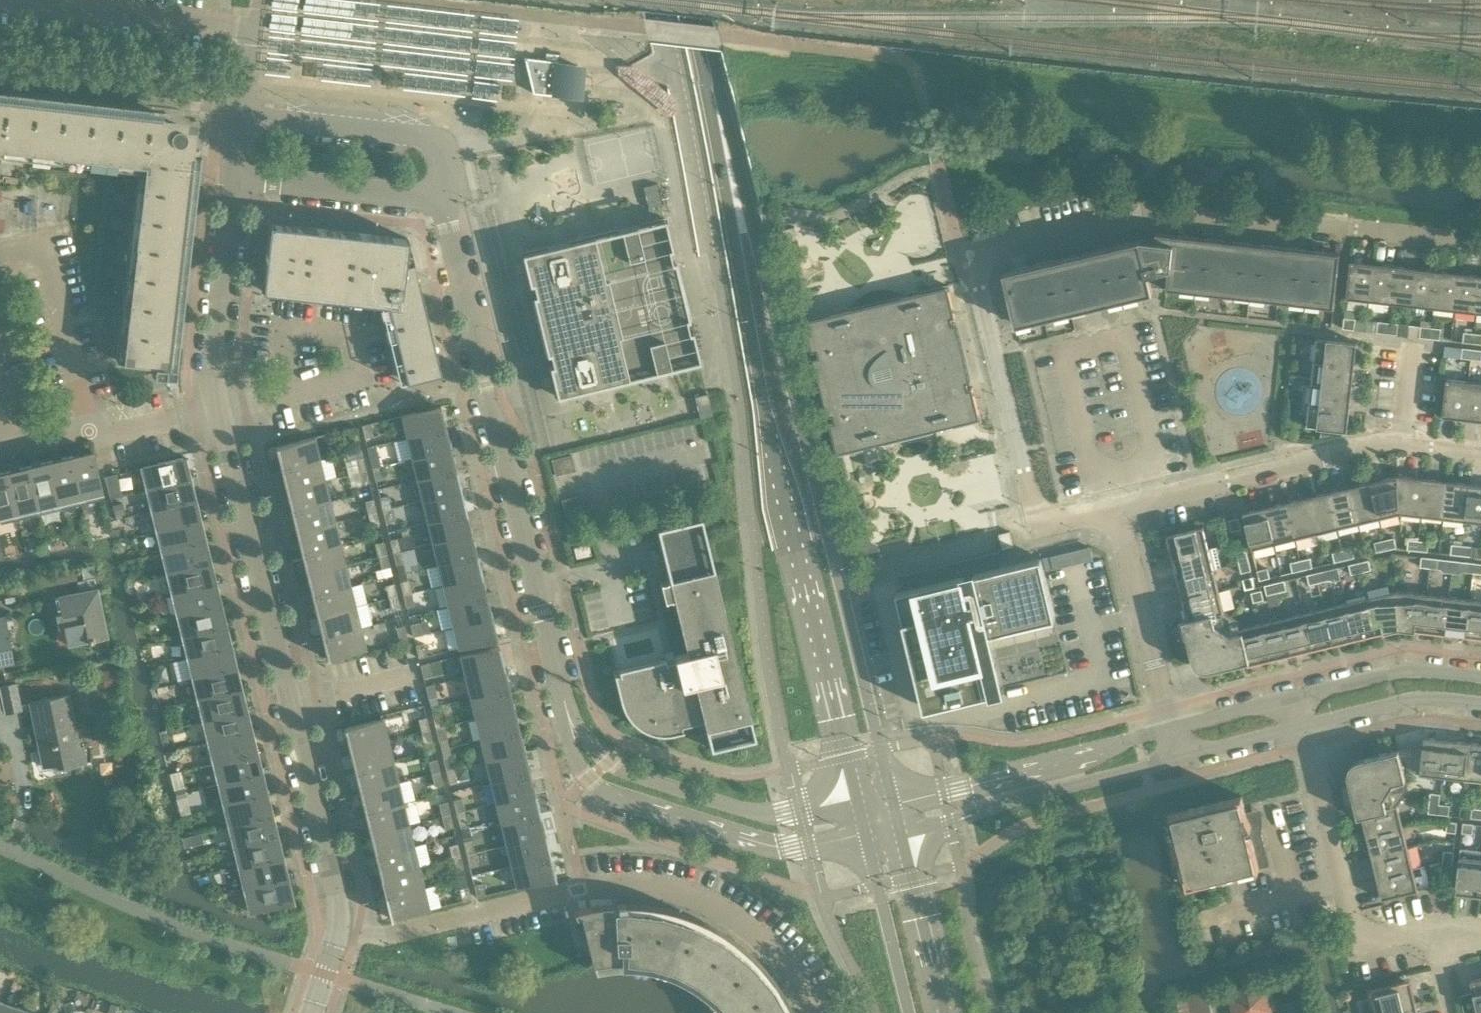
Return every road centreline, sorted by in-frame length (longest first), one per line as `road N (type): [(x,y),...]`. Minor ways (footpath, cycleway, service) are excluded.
road 1 (residential): [(1480,243),(1155,212),(988,255),(979,291),(1038,527),(1114,510)]
road 2 (secondary): [(890,801),(740,177),(724,139)]
road 3 (secondary): [(724,139),(745,308),(859,807)]
road 4 (residential): [(336,939),(336,894),(219,406)]
road 5 (residential): [(810,1012),(789,972),(756,935),(682,893),(644,886),(606,885),(387,937),(336,939)]
road 6 (residential): [(559,682),(441,199)]
road 7 (residential): [(559,682),(559,707),(579,763),(602,791),(776,849),(866,838)]
road 8 (residential): [(1114,510),(1380,444),(1480,452)]
road 9 (residential): [(859,807),(753,814),(627,773),(586,735),(559,682)]
road 10 (residential): [(324,974),(208,939),(0,850)]
road 11 (residential): [(1431,927),(1357,944),(1300,714)]
road 12 (tertiary): [(896,832),(1145,768),(1181,739)]
road 13 (tertiary): [(1181,739),(1138,742),(890,801)]
road 14 (residential): [(0,70),(71,68),(241,88)]
road 15 (residential): [(1181,739),(1114,510)]
road 16 (residential): [(219,406),(213,375),(233,178)]
road 17 (residential): [(0,452),(219,406)]
road 18 (unclassified): [(233,178),(441,199)]
road 19 (residential): [(294,391),(362,375),(352,336),(288,330),(285,356)]
road 20 (unclassified): [(433,138),(237,114)]
road 21 (secondary): [(943,1012),(896,832)]
road 22 (tertiary): [(1300,714),(1414,687),(1480,694)]
road 23 (secondary): [(866,838),(908,1012)]
road 24 (secondary): [(724,139),(691,0)]
road 25 (tertiary): [(1181,739),(1300,714)]

